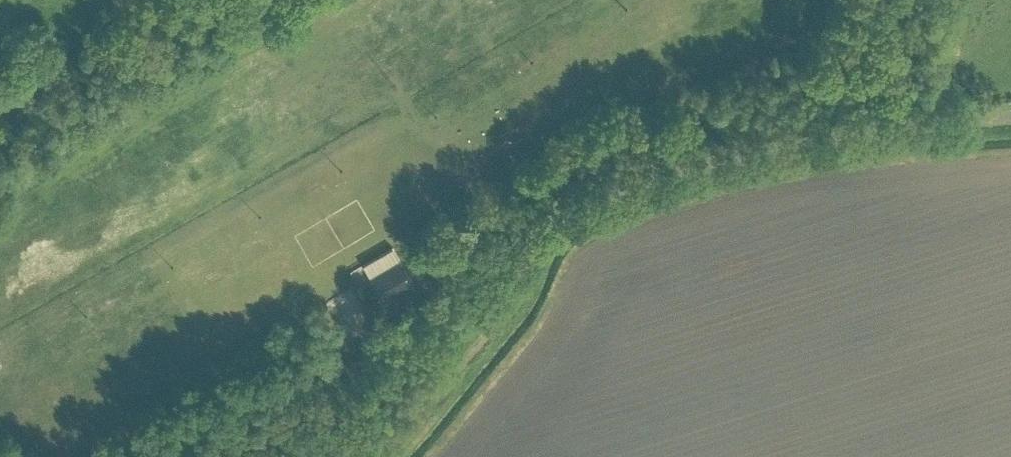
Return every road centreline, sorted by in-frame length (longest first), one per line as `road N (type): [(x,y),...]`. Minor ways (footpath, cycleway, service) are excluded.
road 1 (unclassified): [(556,224),(637,184),(786,146),(1010,114)]
road 2 (track): [(371,456),(416,420),(510,301),(535,242),(556,224)]

